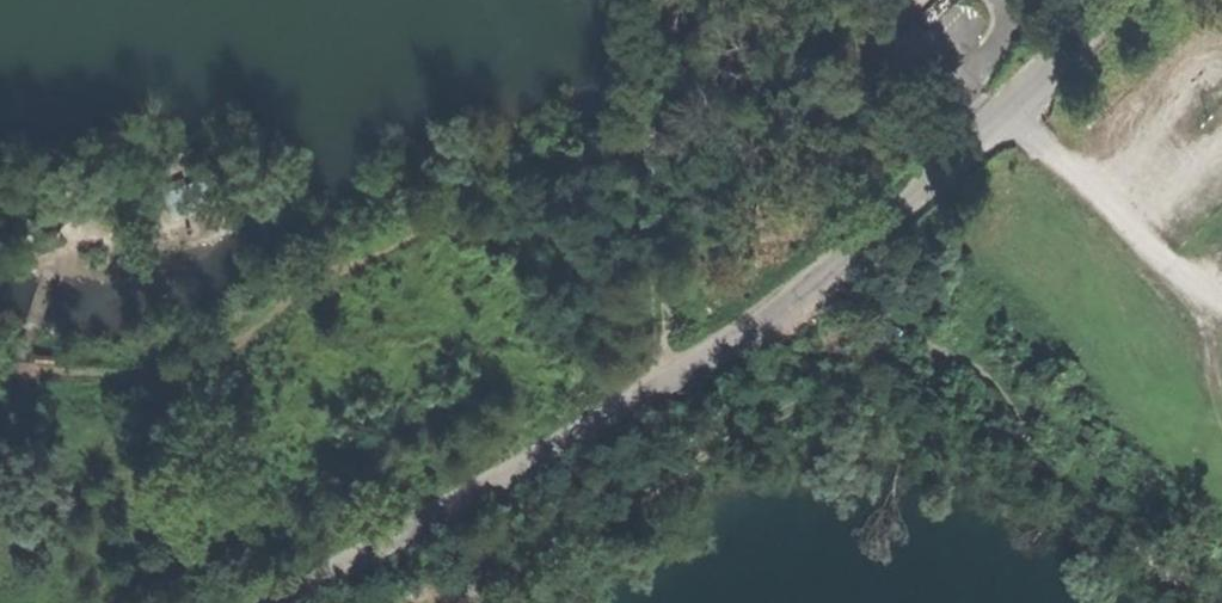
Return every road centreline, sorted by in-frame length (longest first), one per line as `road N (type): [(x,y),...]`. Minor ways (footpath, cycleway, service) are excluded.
road 1 (unclassified): [(1129,0),(989,137),(818,283),(257,602)]
road 2 (track): [(892,328),(799,394),(449,602)]
road 3 (track): [(652,130),(660,182),(656,376)]
road 4 (track): [(652,130),(668,85),(660,0)]

